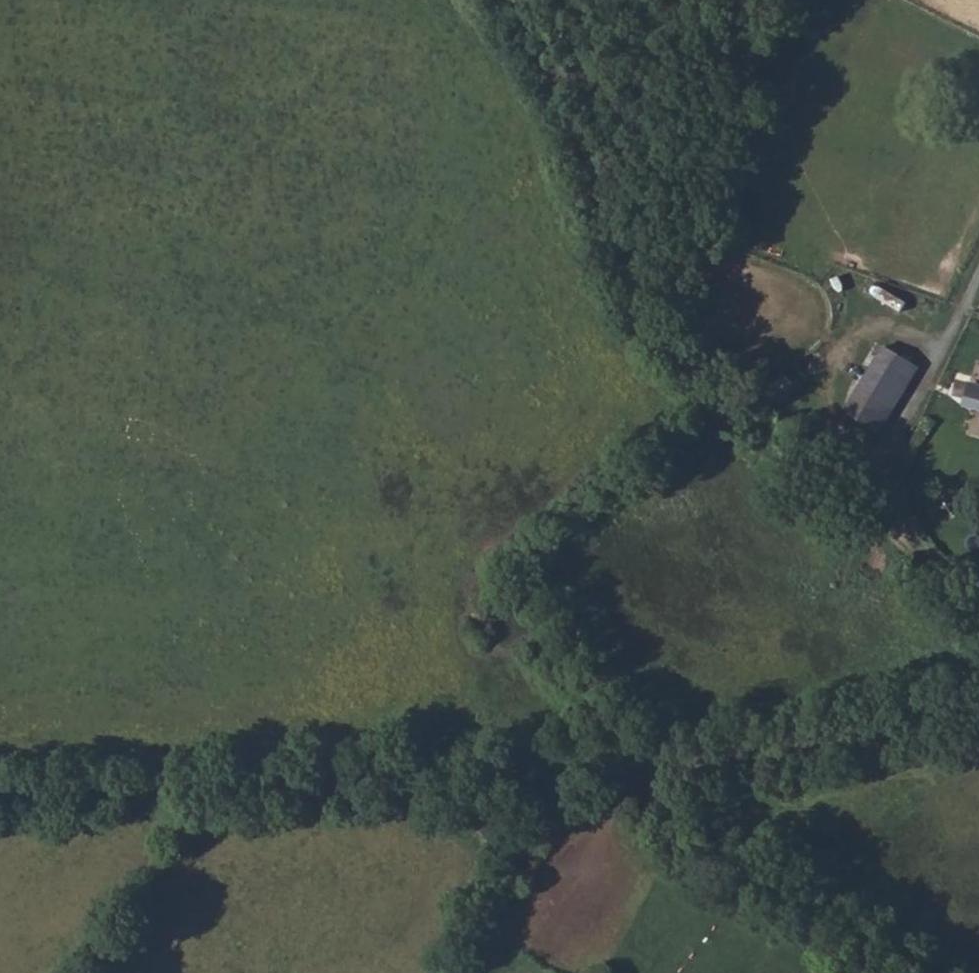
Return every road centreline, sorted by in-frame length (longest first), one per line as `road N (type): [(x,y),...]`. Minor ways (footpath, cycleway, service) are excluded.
road 1 (track): [(978,707),(637,775),(552,765),(0,786)]
road 2 (track): [(978,613),(635,319),(546,57),(508,0)]

